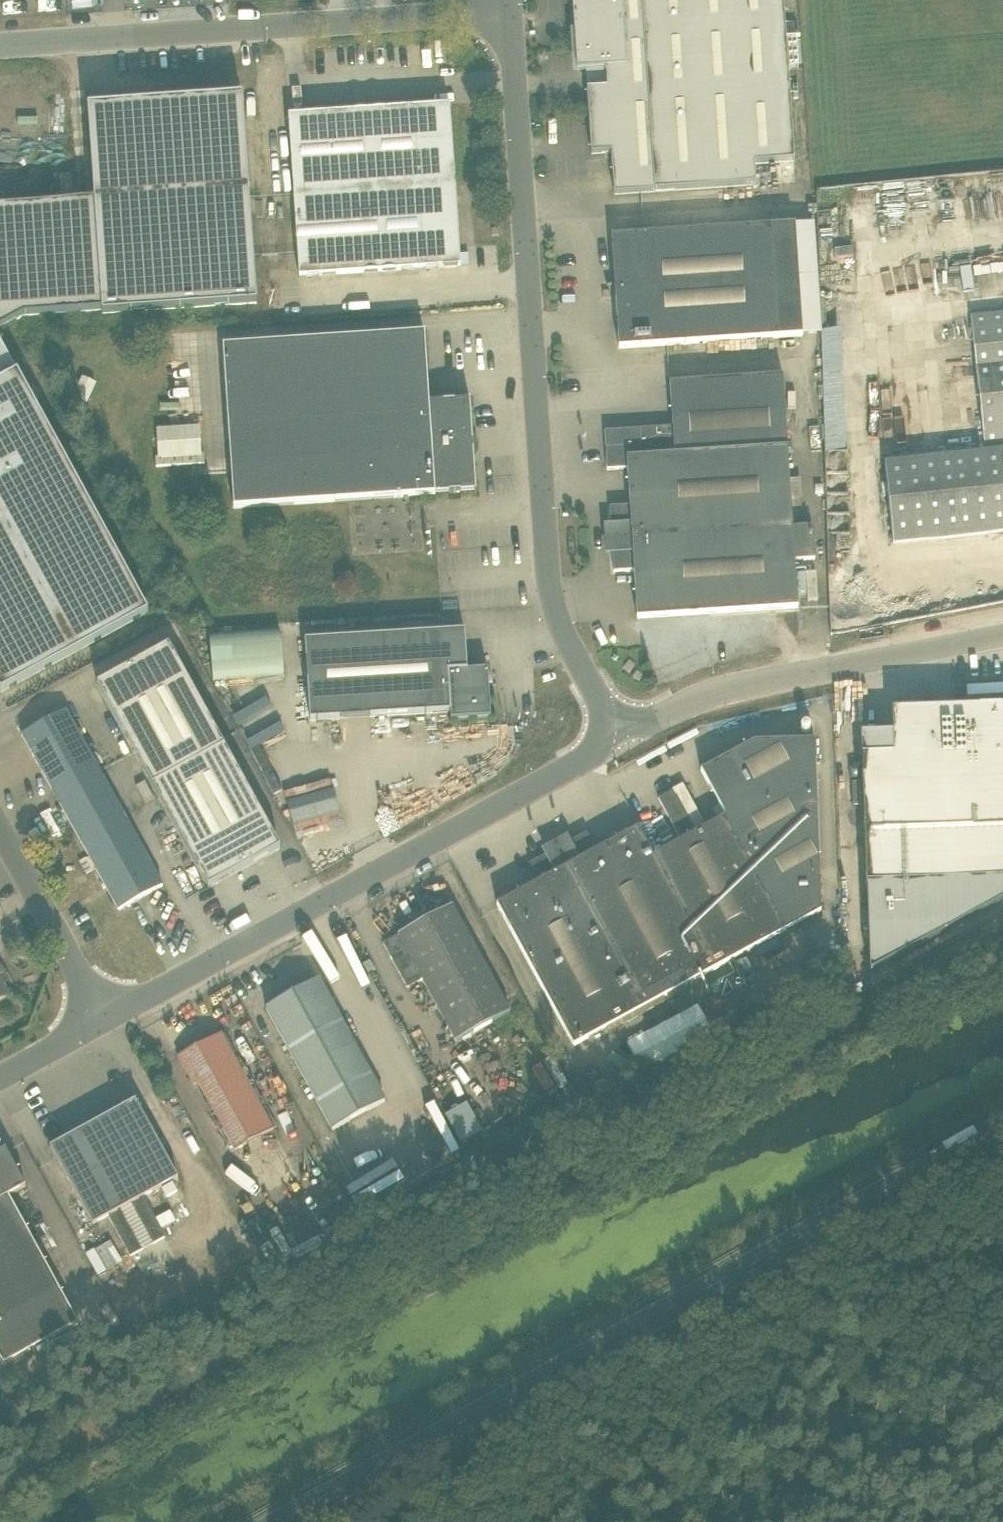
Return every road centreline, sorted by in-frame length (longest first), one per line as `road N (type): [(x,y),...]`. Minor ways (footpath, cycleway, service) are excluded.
road 1 (primary): [(282,1521),(1002,1126)]
road 2 (unclassified): [(604,725),(555,616),(546,575),(512,7)]
road 3 (unclassified): [(96,1015),(498,810),(596,752),(604,725)]
road 4 (unclassified): [(0,47),(512,7)]
road 5 (unclassified): [(604,725),(656,718),(721,689),(1002,633)]
road 6 (unclassified): [(96,1015),(0,838)]

